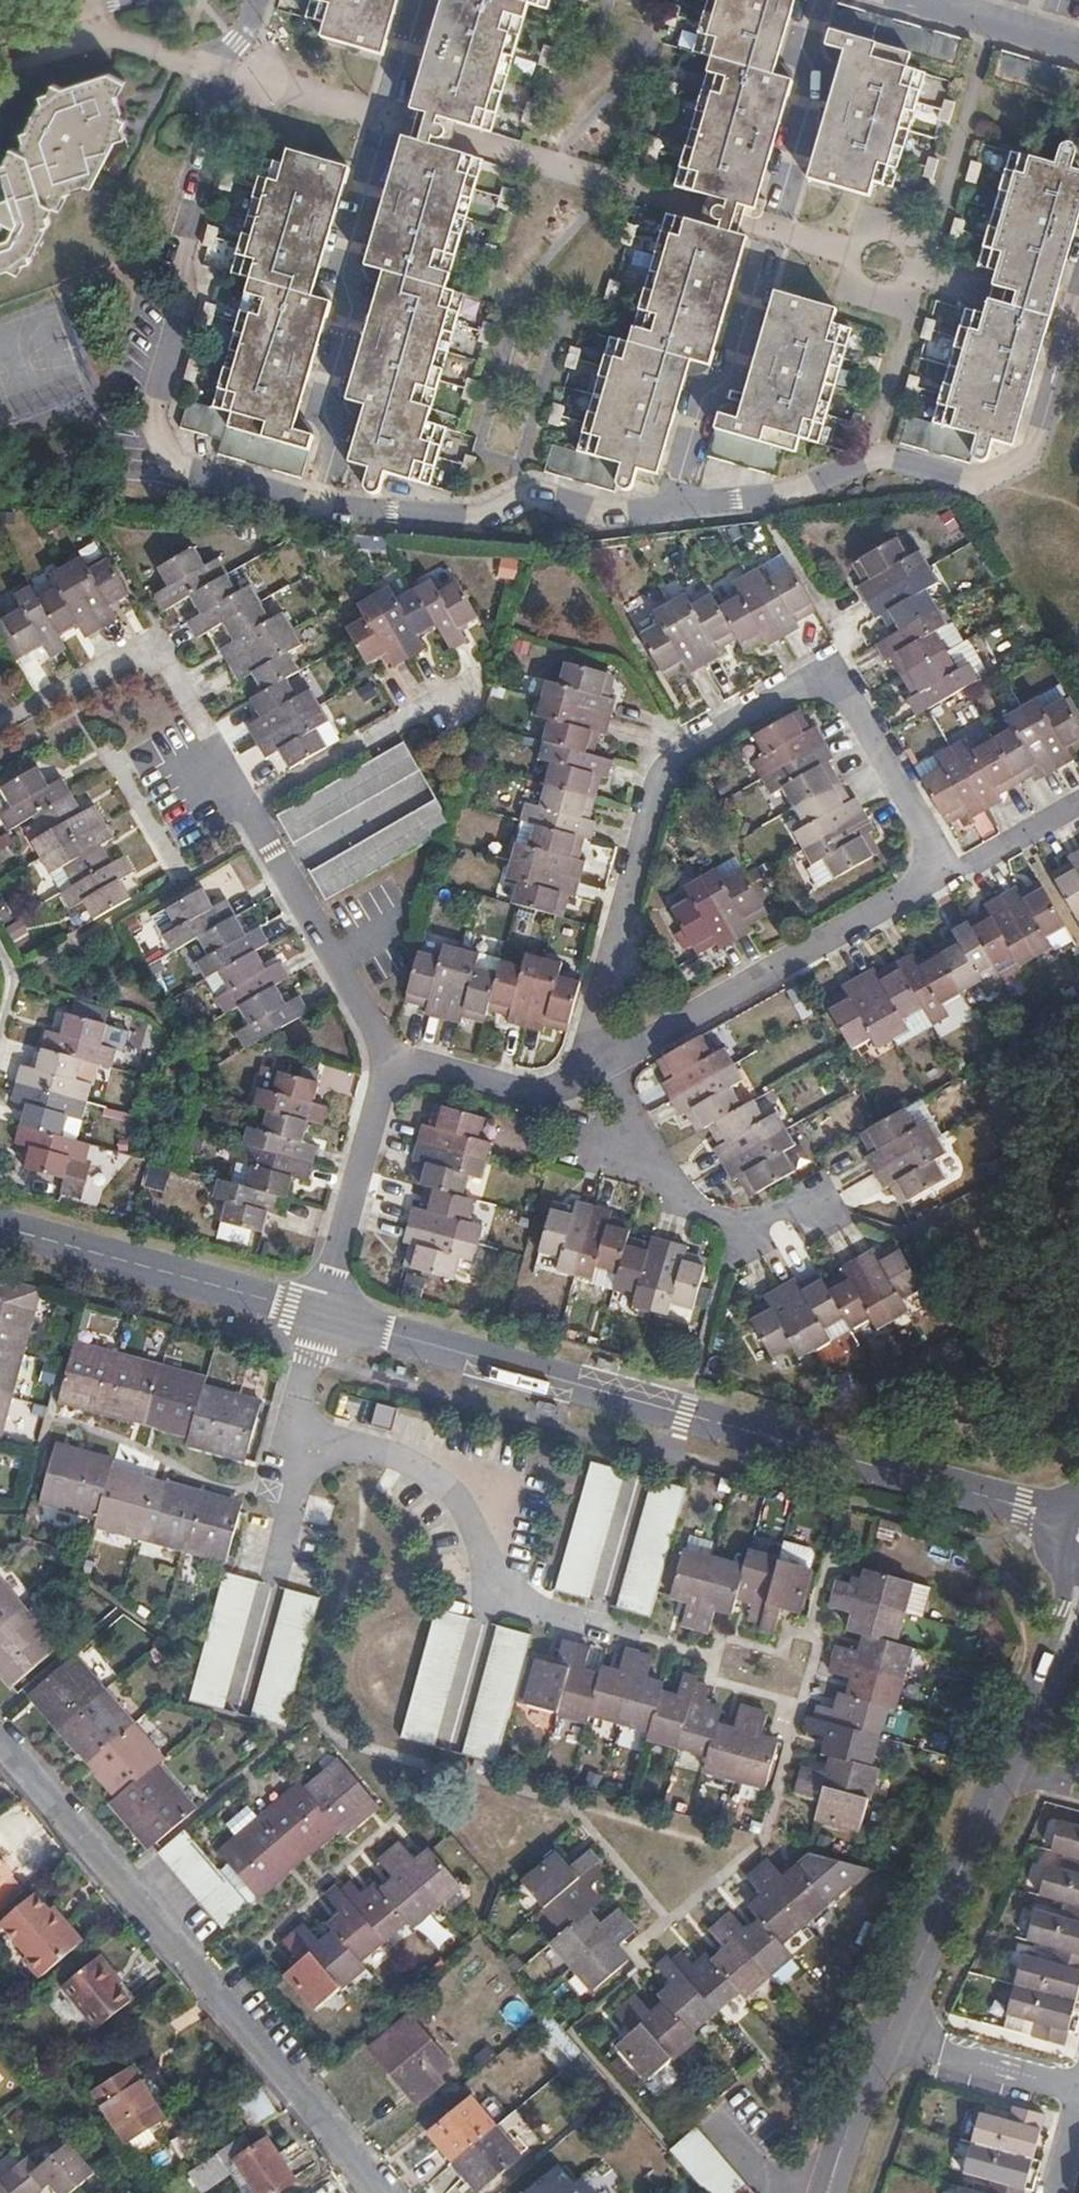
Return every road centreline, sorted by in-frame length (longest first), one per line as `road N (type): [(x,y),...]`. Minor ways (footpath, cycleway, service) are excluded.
road 1 (tertiary): [(321,1312),(1022,1506),(1078,1529)]
road 2 (residential): [(936,867),(931,837),(842,687),(796,685),(687,743),(655,780),(616,938),(594,1024),(607,1063)]
road 3 (residential): [(378,2192),(0,1733)]
road 4 (residential): [(674,509),(783,494),(878,459),(969,480),(998,473),(1034,450),(1078,299)]
road 5 (residential): [(179,466),(154,410),(184,305),(183,239),(219,127),(214,64),(247,30),(258,0)]
road 6 (residential): [(291,1431),(431,1476),(463,1507),(507,1597),(633,1634)]
road 7 (residential): [(607,1063),(928,882),(936,867)]
road 8 (residential): [(379,142),(343,267),(350,310),(325,407),(334,449),(315,507)]
road 9 (residential): [(315,507),(481,516),(537,497),(588,510),(674,509)]
road 10 (residential): [(0,718),(139,652),(158,654),(248,807)]
road 11 (tertiary): [(0,1225),(321,1312)]
road 12 (residential): [(823,1212),(780,1209),(741,1222),(690,1201),(607,1063)]
road 13 (tertiary): [(887,2034),(1009,1760)]
road 14 (residential): [(248,807),(389,1058)]
road 15 (residential): [(291,1431),(289,1514),(237,1709)]
road 16 (residential): [(766,250),(731,372),(699,407),(674,509)]
road 17 (residential): [(389,1058),(321,1312)]
road 18 (residential): [(453,692),(248,807)]
road 19 (residential): [(389,1058),(536,1092),(555,1092),(607,1063)]
road 20 (residential): [(824,0),(812,43),(823,84),(786,205)]
road 21 (residential): [(887,2034),(1078,2091)]
road 22 (tertiary): [(1009,1760),(1078,1583)]
road 23 (tertiary): [(831,2192),(887,2034)]
road 24 (residential): [(1078,48),(924,0)]
road 25 (track): [(1022,1506),(1047,1399),(1078,1360)]
road 26 (residential): [(936,867),(960,867),(1078,804)]
road 27 (residential): [(179,466),(315,507)]
road 28 (residential): [(321,1312),(291,1431)]

